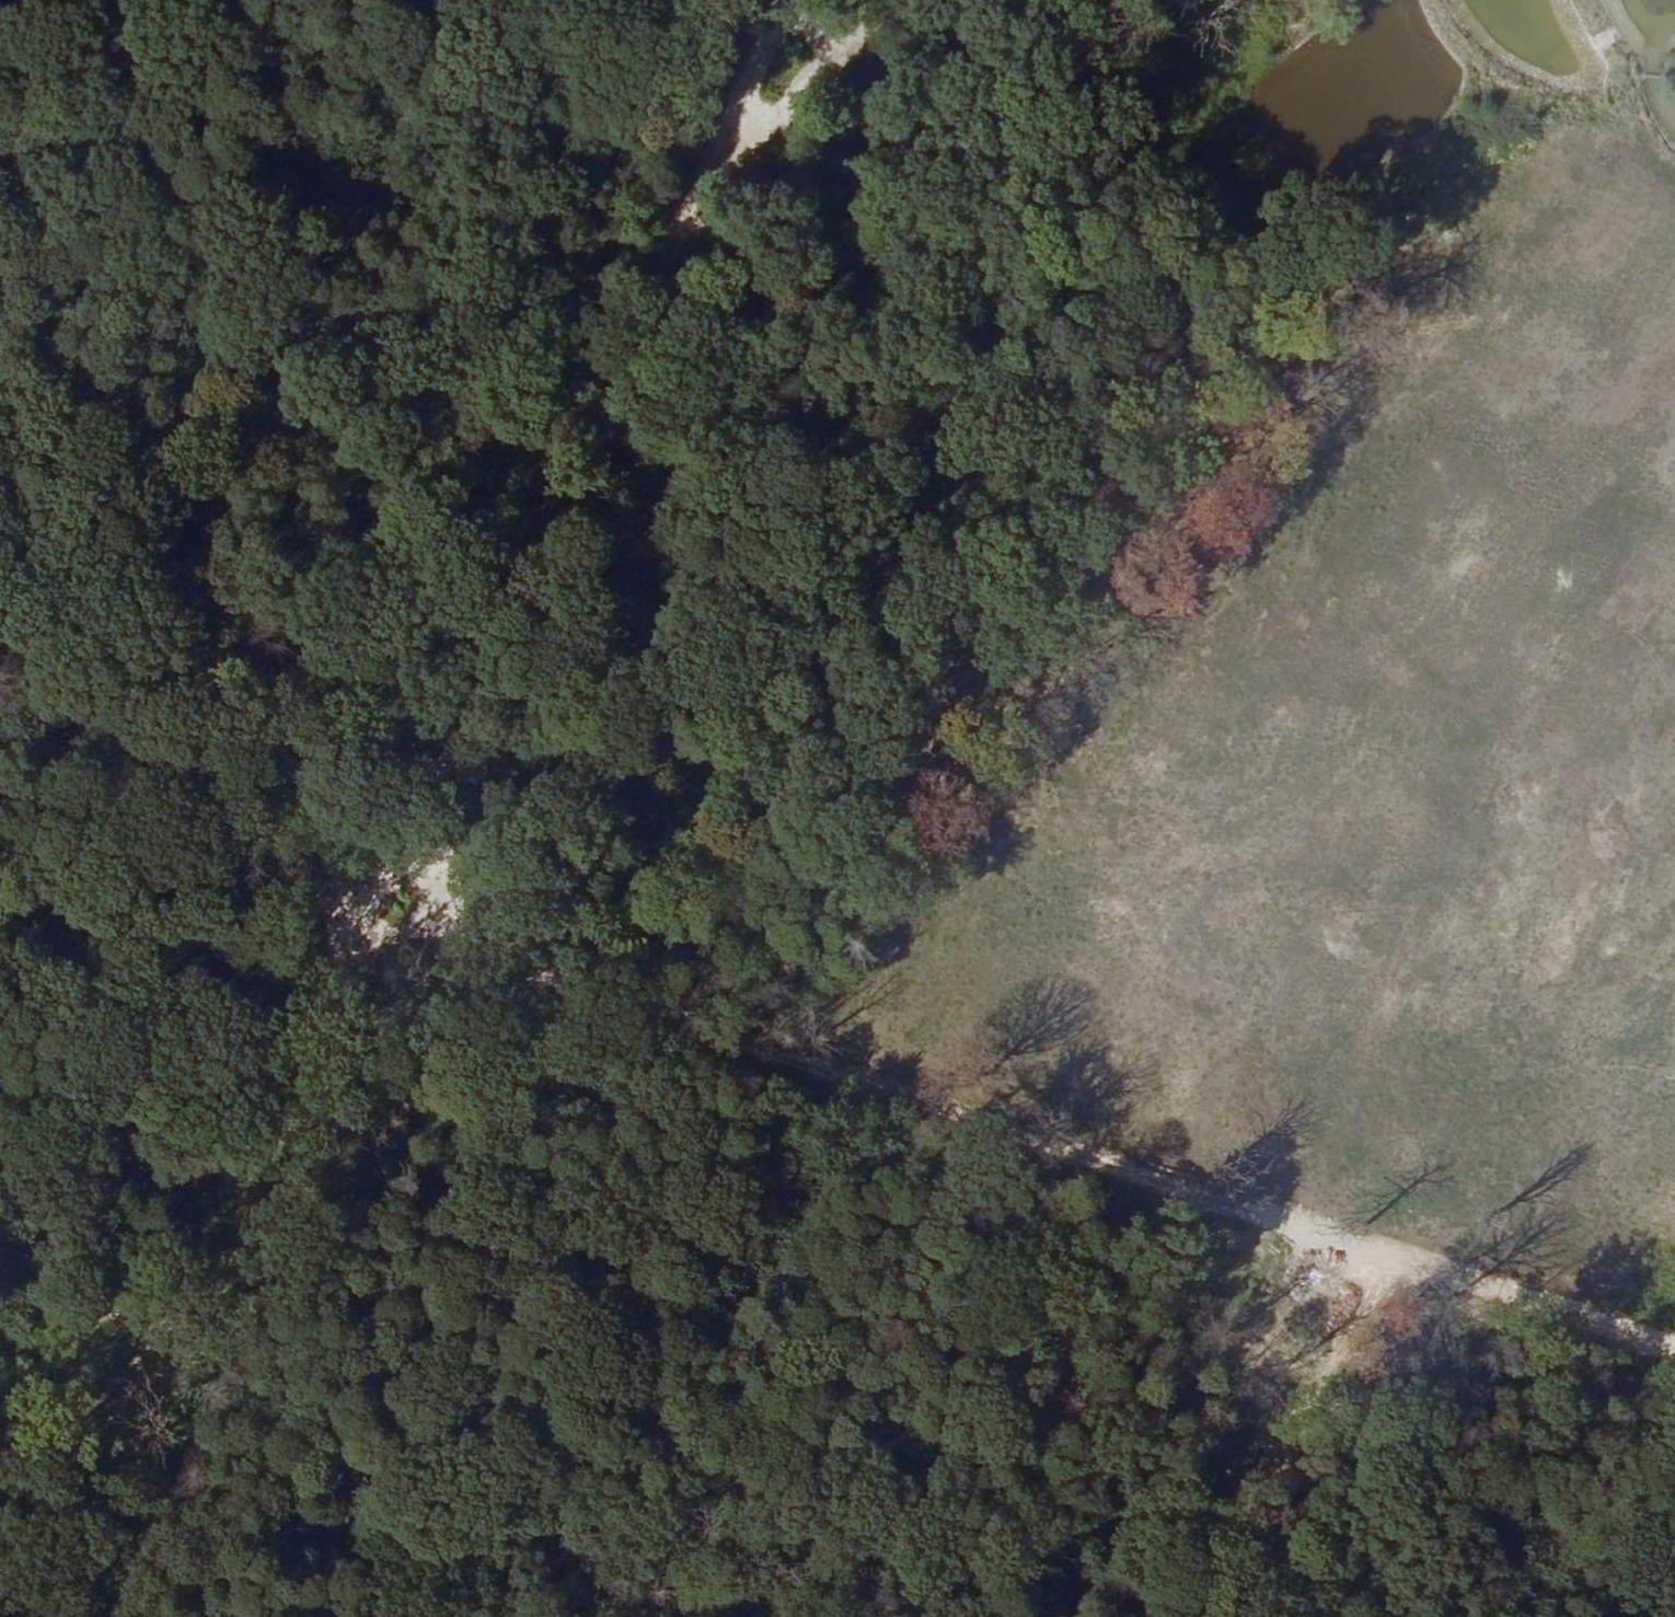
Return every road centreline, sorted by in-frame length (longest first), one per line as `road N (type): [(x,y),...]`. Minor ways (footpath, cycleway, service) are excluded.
road 1 (track): [(889,0),(847,112),(760,185),(655,219),(493,205),(246,131),(0,104)]
road 2 (track): [(0,1368),(129,1327)]

